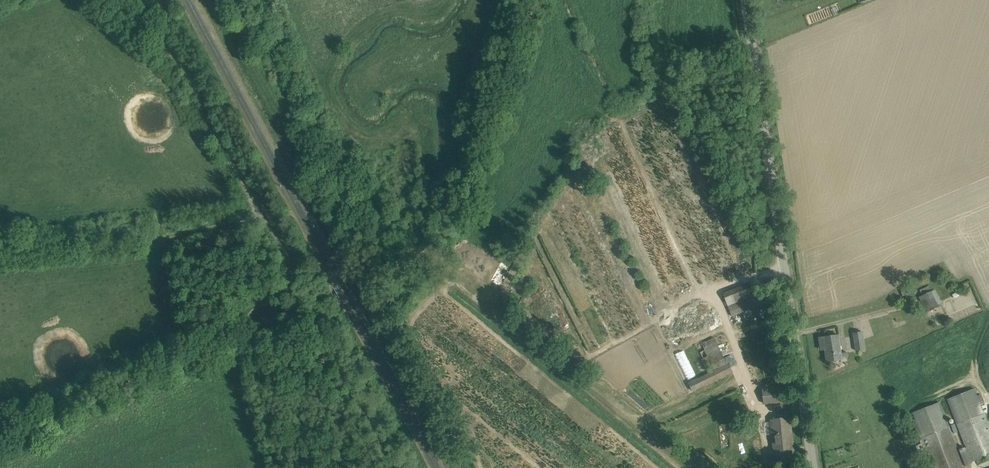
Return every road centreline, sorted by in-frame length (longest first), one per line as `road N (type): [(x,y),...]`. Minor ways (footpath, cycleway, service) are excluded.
road 1 (unclassified): [(814,467),(745,0)]
road 2 (track): [(109,0),(182,63),(260,211)]
road 3 (track): [(260,211),(288,261),(290,281),(259,302),(258,311)]

